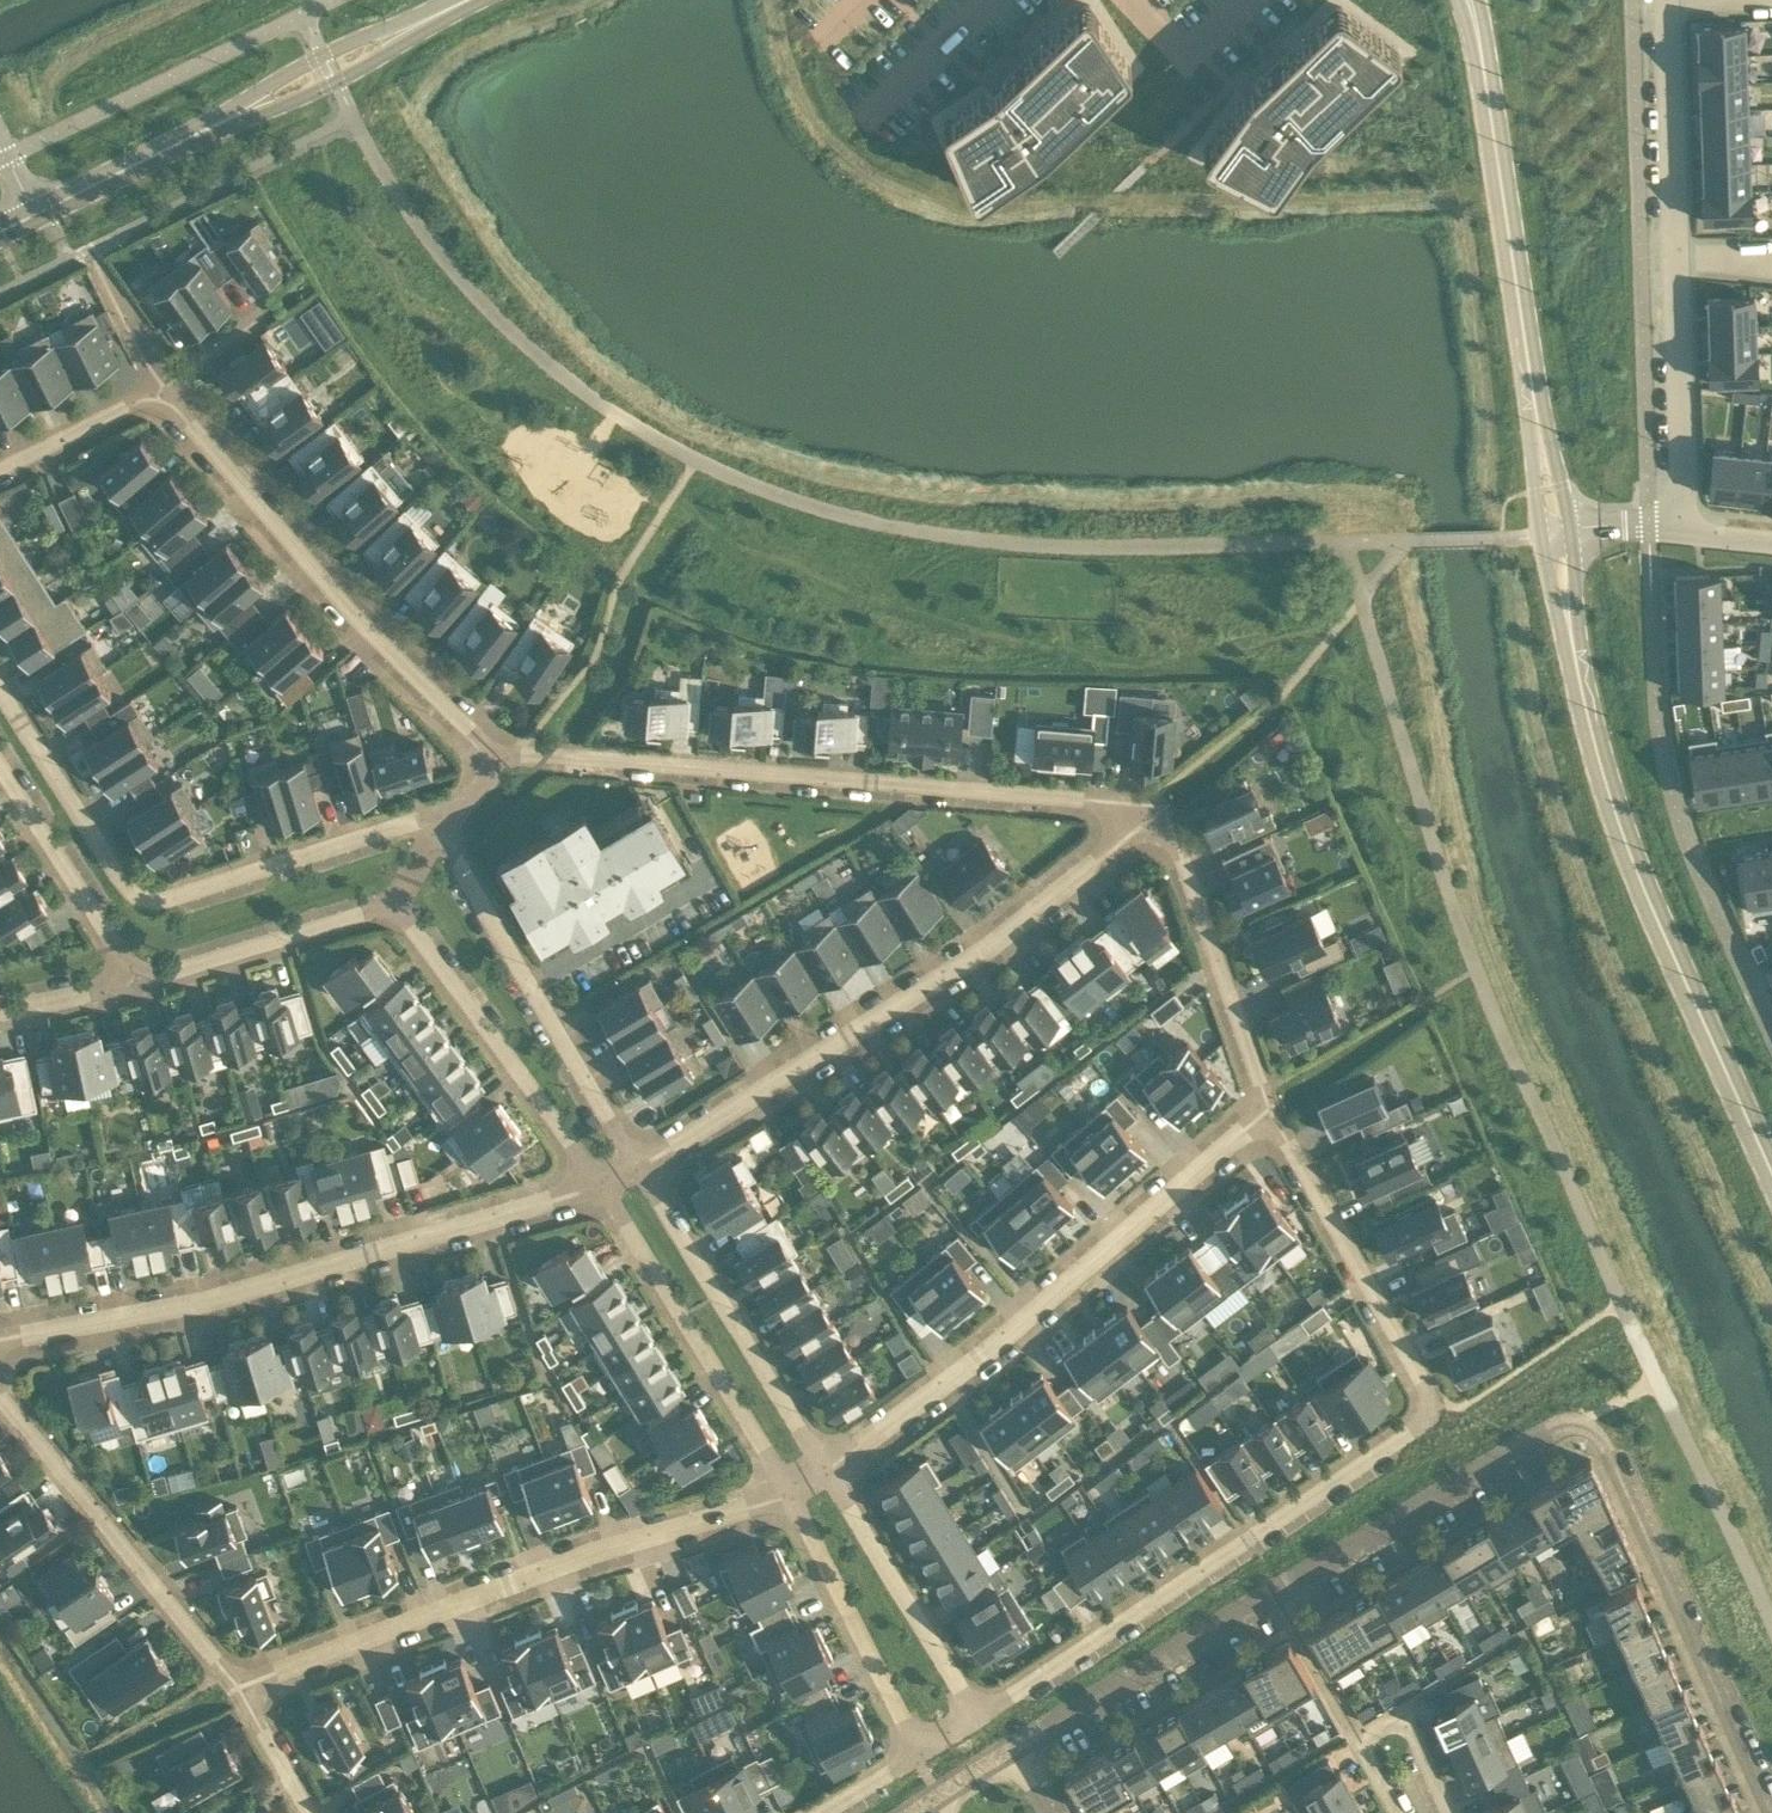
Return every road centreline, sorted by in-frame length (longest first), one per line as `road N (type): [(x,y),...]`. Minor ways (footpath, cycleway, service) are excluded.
road 1 (residential): [(1771,1801),(1610,1449),(1574,1427),(1556,1428),(1011,1743)]
road 2 (residential): [(1268,1108),(1436,1409),(1253,1540),(977,1714)]
road 3 (residential): [(492,753),(1144,803),(1156,813)]
road 4 (residential): [(647,1164),(986,949),(1156,813)]
road 5 (residential): [(0,1340),(210,1299),(597,1188)]
road 6 (residential): [(240,1688),(605,1548),(790,1494)]
road 7 (residential): [(827,1470),(978,1359),(1268,1108)]
road 8 (tertiary): [(1771,1172),(1617,832),(1571,644)]
road 9 (residential): [(434,820),(152,903),(133,898),(0,693)]
road 10 (residential): [(158,398),(174,405),(330,586),(492,753)]
road 11 (tertiary): [(1540,449),(1478,31)]
road 12 (residential): [(647,1164),(434,820)]
road 13 (residential): [(240,1688),(0,1389)]
road 14 (residential): [(597,1188),(790,1494)]
road 15 (residential): [(827,1470),(647,1164)]
road 16 (residential): [(390,903),(597,1188)]
road 17 (residential): [(1156,813),(1170,826),(1268,1108)]
road 18 (residential): [(790,1494),(915,1754)]
road 19 (residential): [(977,1714),(827,1470)]
road 20 (residential): [(1678,529),(1678,258)]
road 21 (residential): [(131,982),(390,903)]
road 22 (residential): [(1678,258),(1668,0)]
road 23 (residential): [(0,771),(131,982)]
road 24 (tertiary): [(246,110),(37,214)]
road 25 (tertiary): [(411,29),(360,40),(275,80),(246,110)]
road 26 (tertiary): [(246,110),(286,103),(333,81),(377,59),(411,29)]
road 27 (residential): [(0,471),(158,398)]
road 28 (residential): [(311,1812),(240,1688)]
road 29 (residential): [(131,982),(0,1012)]
road 30 (residential): [(161,384),(269,309)]
road 31 (residential): [(1379,1729),(1413,1731),(1450,1812)]

